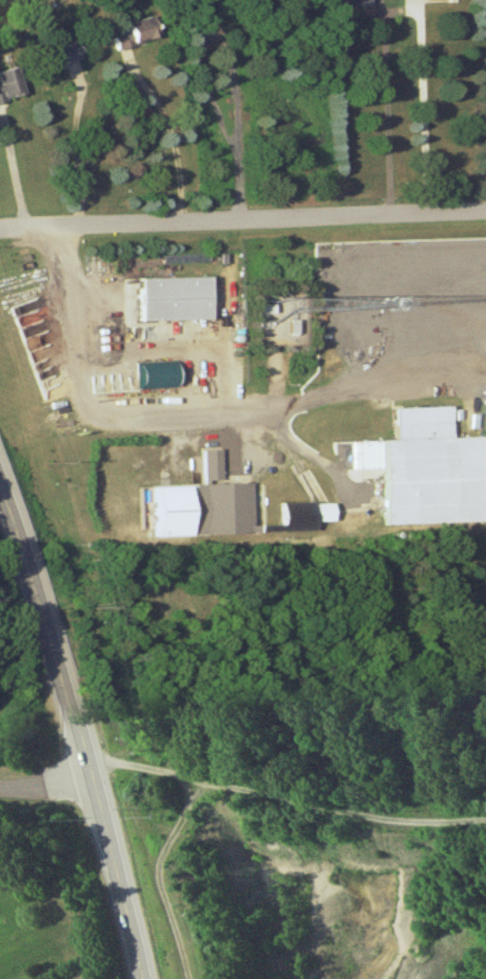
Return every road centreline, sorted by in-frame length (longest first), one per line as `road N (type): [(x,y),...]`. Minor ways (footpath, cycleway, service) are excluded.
road 1 (residential): [(485,367),(424,363),(271,417),(96,406),(61,226)]
road 2 (primary): [(142,978),(60,667),(0,489)]
road 3 (residential): [(0,229),(485,215)]

